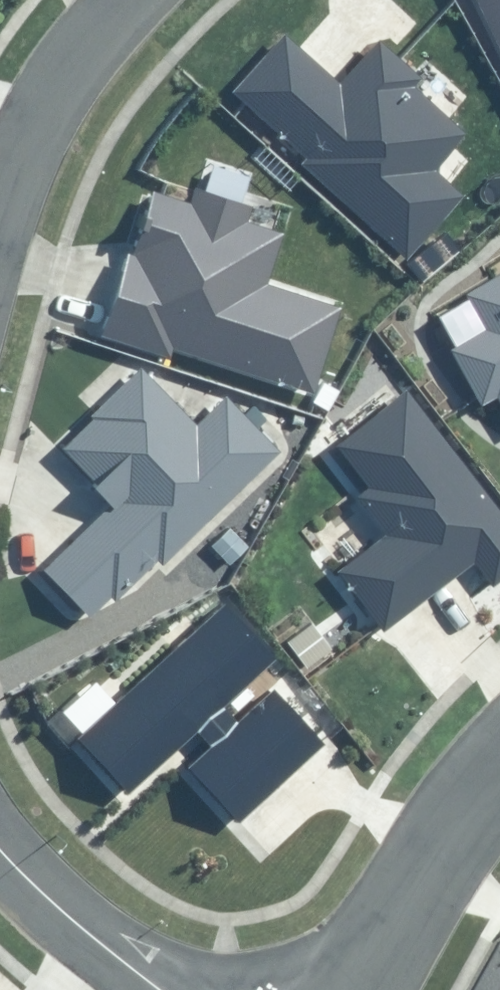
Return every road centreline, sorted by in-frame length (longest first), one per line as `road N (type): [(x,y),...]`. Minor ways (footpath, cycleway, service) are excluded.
road 1 (residential): [(353,989),(499,751)]
road 2 (residential): [(0,222),(53,96),(130,0)]
road 3 (residential): [(160,989),(0,854)]

